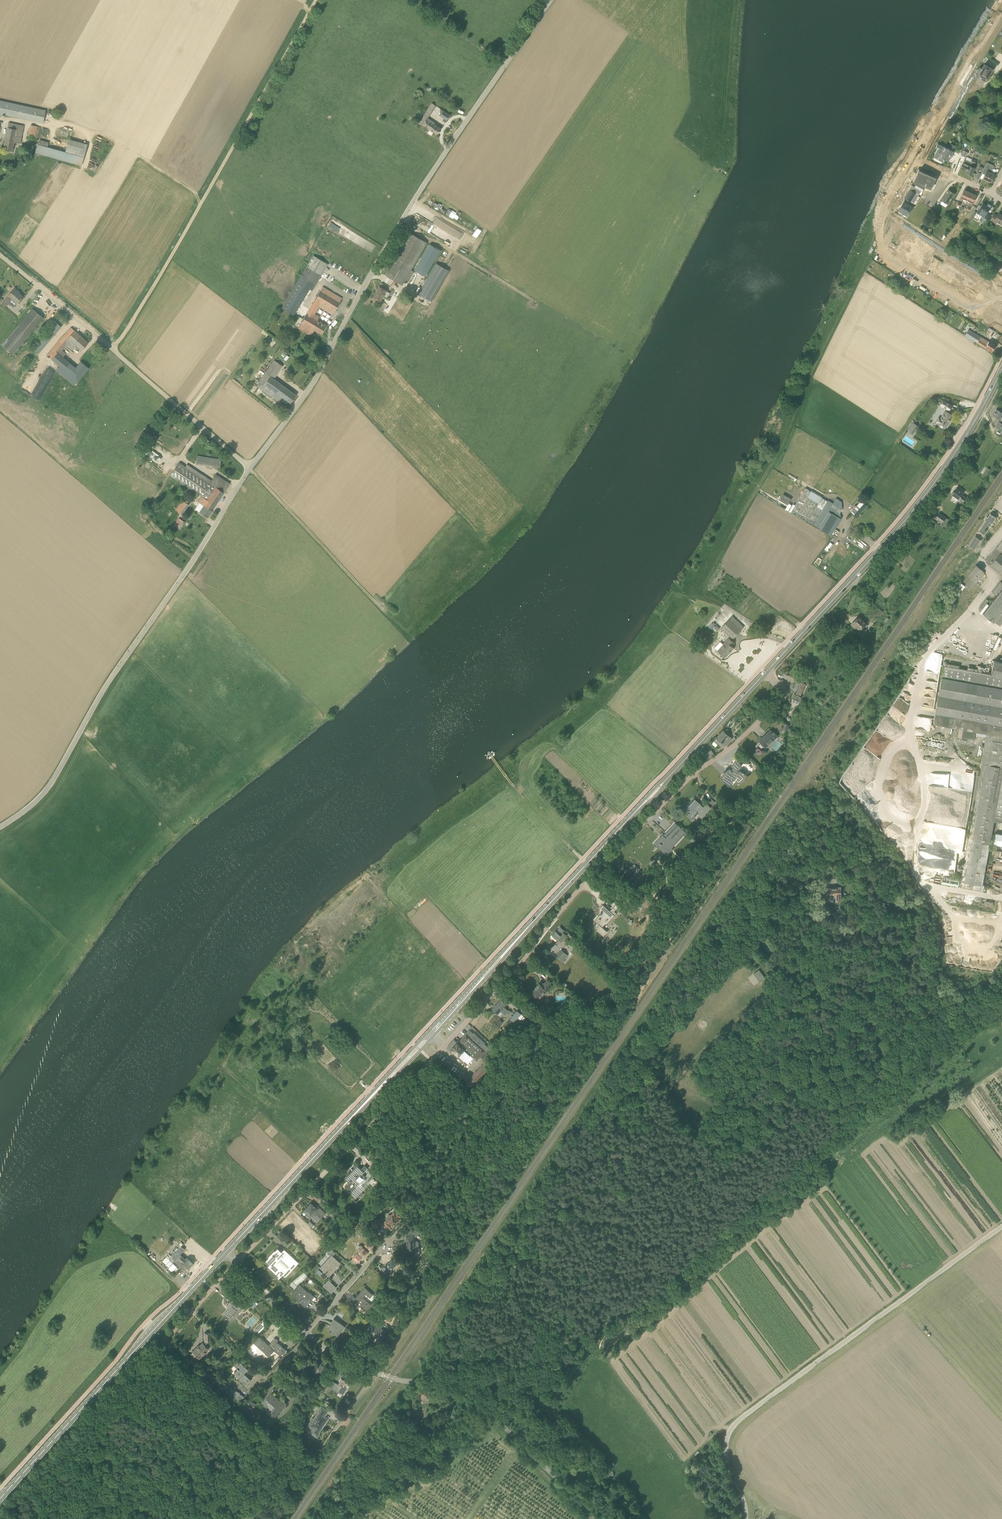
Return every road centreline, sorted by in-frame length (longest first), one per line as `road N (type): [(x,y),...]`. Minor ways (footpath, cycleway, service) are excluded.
road 1 (track): [(474,1401),(620,1319),(884,1074),(894,1038)]
road 2 (unclassified): [(249,468),(316,379),(438,161),(552,0)]
road 3 (residential): [(443,1046),(606,861),(781,701),(783,689),(766,671)]
road 4 (secondary): [(430,1035),(766,671)]
road 5 (track): [(835,984),(789,987),(772,997),(629,1123),(598,1201),(564,1346)]
road 6 (unclassified): [(0,827),(49,787),(249,468)]
road 7 (unclassified): [(746,1518),(726,1455),(738,1420),(1001,1226)]
road 8 (track): [(112,349),(315,0)]
road 9 (secondary): [(766,671),(920,501),(1001,367)]
road 10 (secondary): [(0,1499),(226,1252)]
road 11 (unclassified): [(249,468),(0,254)]
road 12 (residential): [(237,1264),(443,1046)]
road 13 (unclassified): [(598,1518),(474,1401),(375,1372)]
road 14 (track): [(202,426),(143,517),(205,558),(193,577)]
road 15 (track): [(380,608),(249,468)]
road 16 (track): [(894,1038),(850,1005),(815,954),(808,889)]
road 17 (secondary): [(226,1252),(345,1125)]
road 18 (secondary): [(430,1035),(345,1125)]
road 19 (secondary): [(345,1125),(430,1035)]

